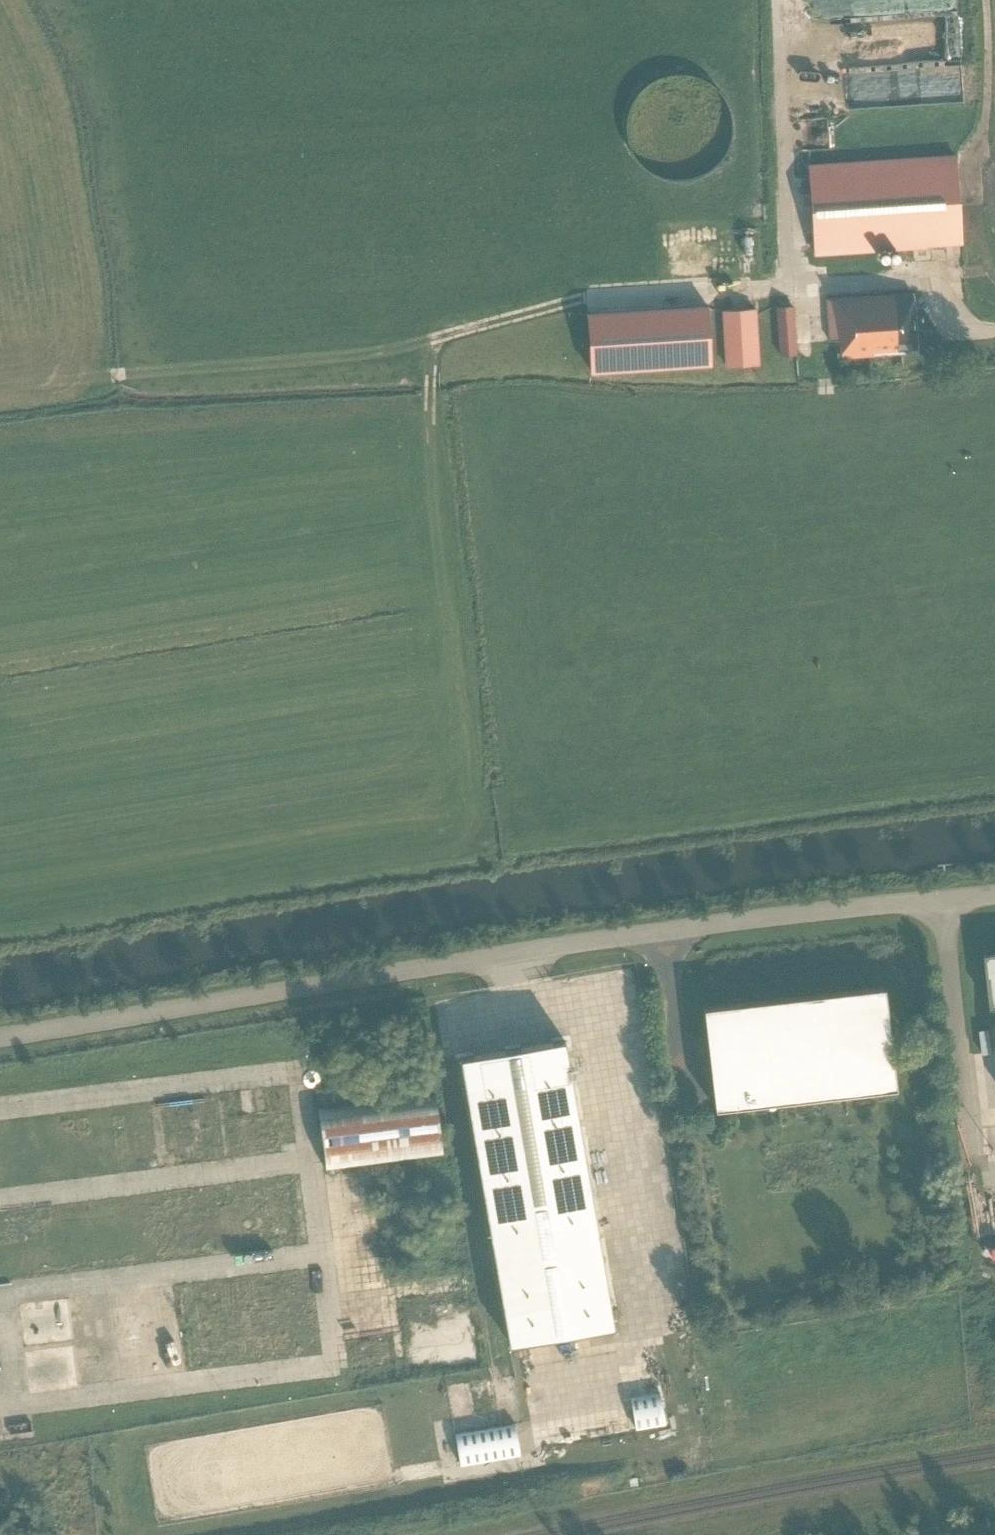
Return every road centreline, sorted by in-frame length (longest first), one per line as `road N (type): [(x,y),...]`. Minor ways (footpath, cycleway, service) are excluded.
road 1 (unclassified): [(0,1037),(616,938),(994,894)]

